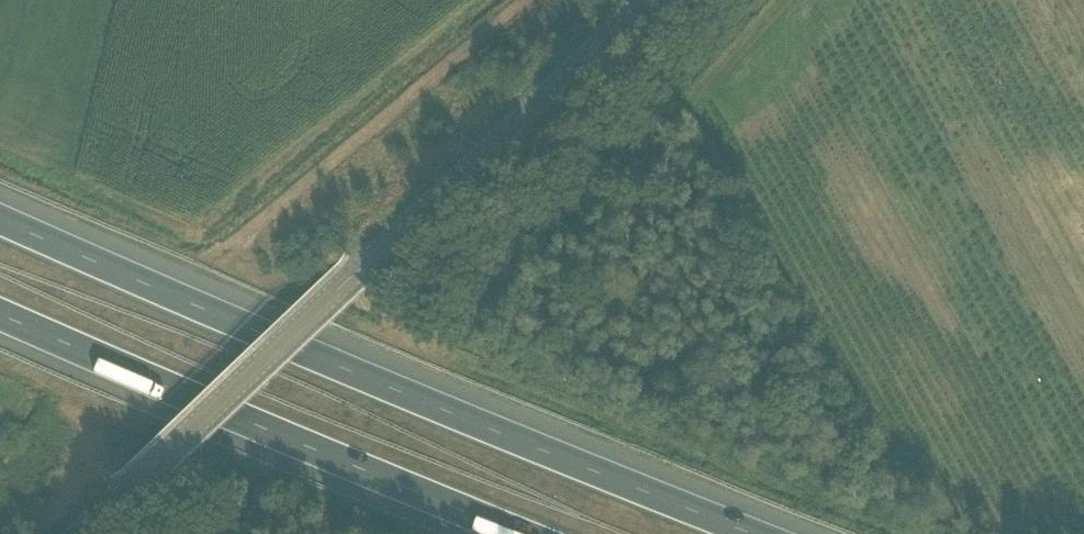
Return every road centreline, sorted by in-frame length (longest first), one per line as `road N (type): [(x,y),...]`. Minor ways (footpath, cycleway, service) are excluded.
road 1 (motorway): [(757,533),(0,204)]
road 2 (tertiary): [(81,533),(646,0)]
road 3 (motorway): [(0,299),(549,533)]

